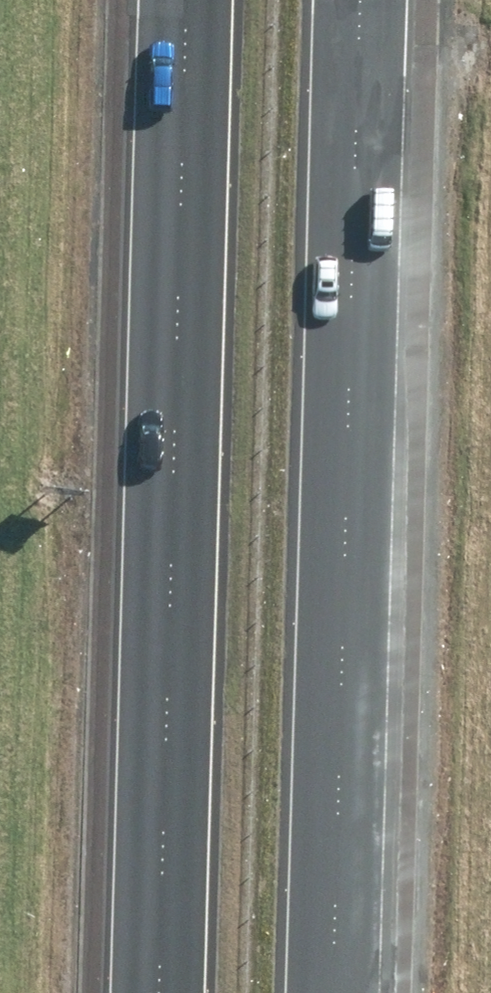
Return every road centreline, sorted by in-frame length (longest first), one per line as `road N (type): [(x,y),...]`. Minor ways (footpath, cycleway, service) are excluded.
road 1 (motorway): [(150,992),(180,0)]
road 2 (motorway): [(369,0),(343,992)]

